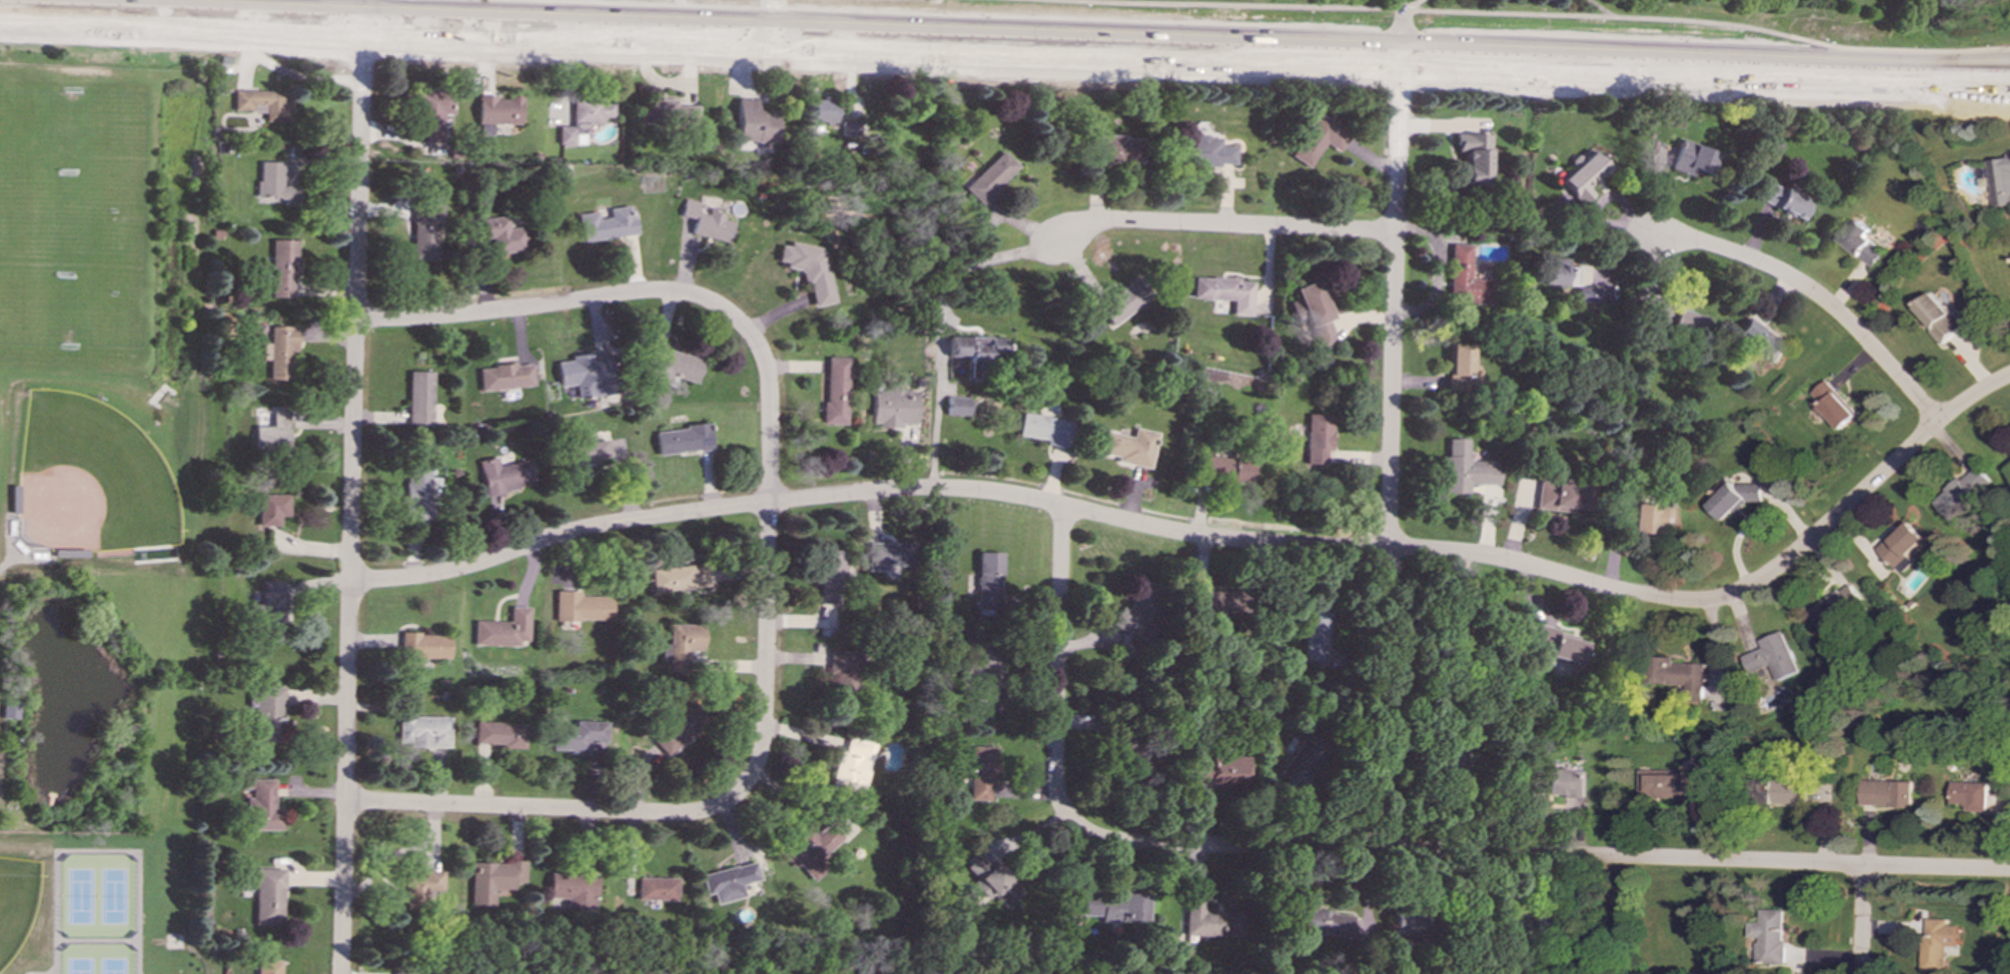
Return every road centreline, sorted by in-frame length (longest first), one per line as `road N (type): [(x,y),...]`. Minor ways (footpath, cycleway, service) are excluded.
road 1 (secondary): [(0,22),(1504,71),(1888,74),(2009,85)]
road 2 (residential): [(2009,377),(1933,421),(1794,552),(1718,600),(1657,600),(1460,553),(1196,536),(935,486),(598,527),(428,576),(351,581)]
road 3 (secondary): [(1776,45),(831,11),(31,0)]
road 4 (residential): [(340,973),(366,10)]
road 5 (residential): [(2009,872),(1144,844),(1077,829)]
road 6 (residential): [(1382,848),(1403,37)]
road 7 (residential): [(727,803),(750,775),(762,742),(770,398),(757,350),(724,312)]
road 8 (residential): [(727,803),(648,814),(345,802)]
road 9 (residential): [(724,312),(692,296),(652,291),(450,316),(356,318)]
road 10 (residential): [(1933,421),(1836,313),(1787,276),(1705,244),(1649,236)]
road 11 (residential): [(1394,233),(1109,221),(1054,243)]
road 12 (residential): [(1077,829),(1062,808),(1056,774),(1065,508)]
road 13 (secondary): [(2009,54),(1776,45)]

